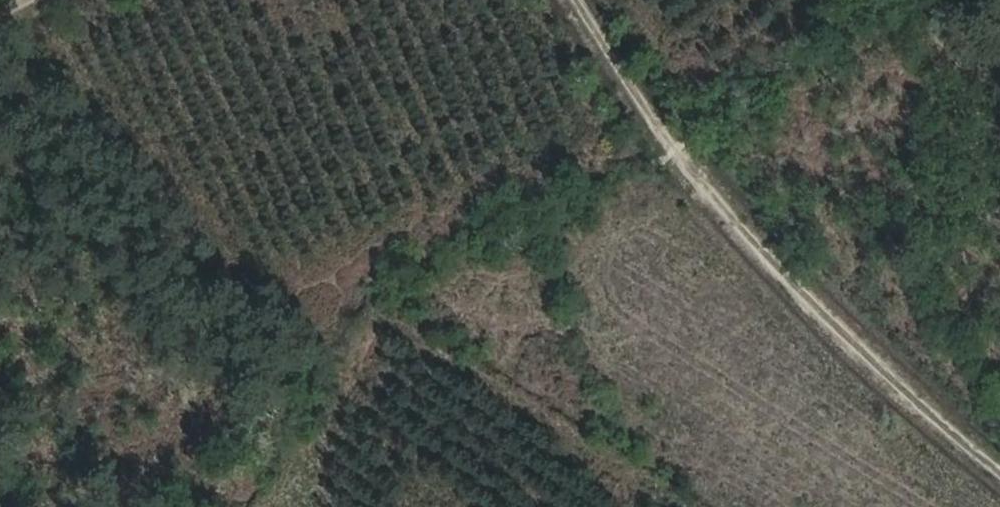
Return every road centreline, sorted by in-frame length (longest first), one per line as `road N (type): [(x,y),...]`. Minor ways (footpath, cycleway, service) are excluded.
road 1 (track): [(999,468),(728,204),(582,0)]

